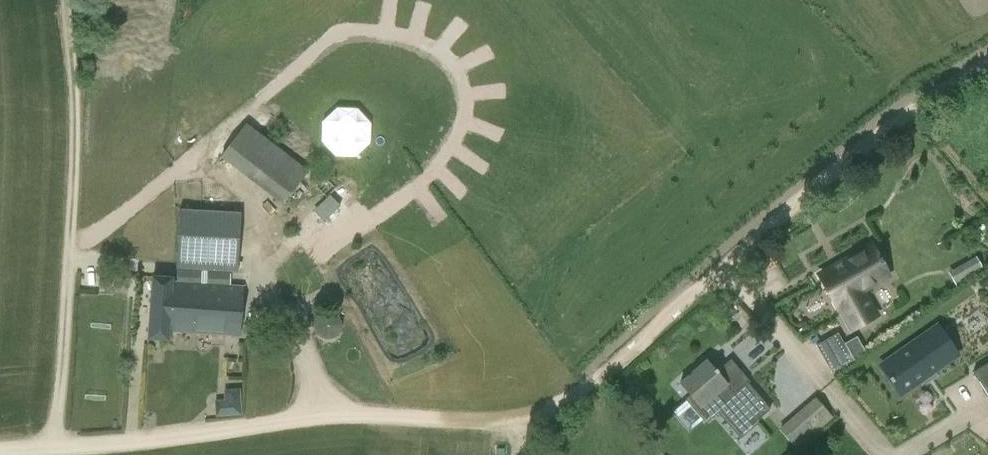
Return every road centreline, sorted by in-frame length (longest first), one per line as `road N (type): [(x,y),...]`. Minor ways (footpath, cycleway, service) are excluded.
road 1 (track): [(987,74),(908,120),(577,393),(524,416)]
road 2 (track): [(524,416),(381,414),(0,452)]
road 3 (track): [(69,0),(77,159),(50,449)]

